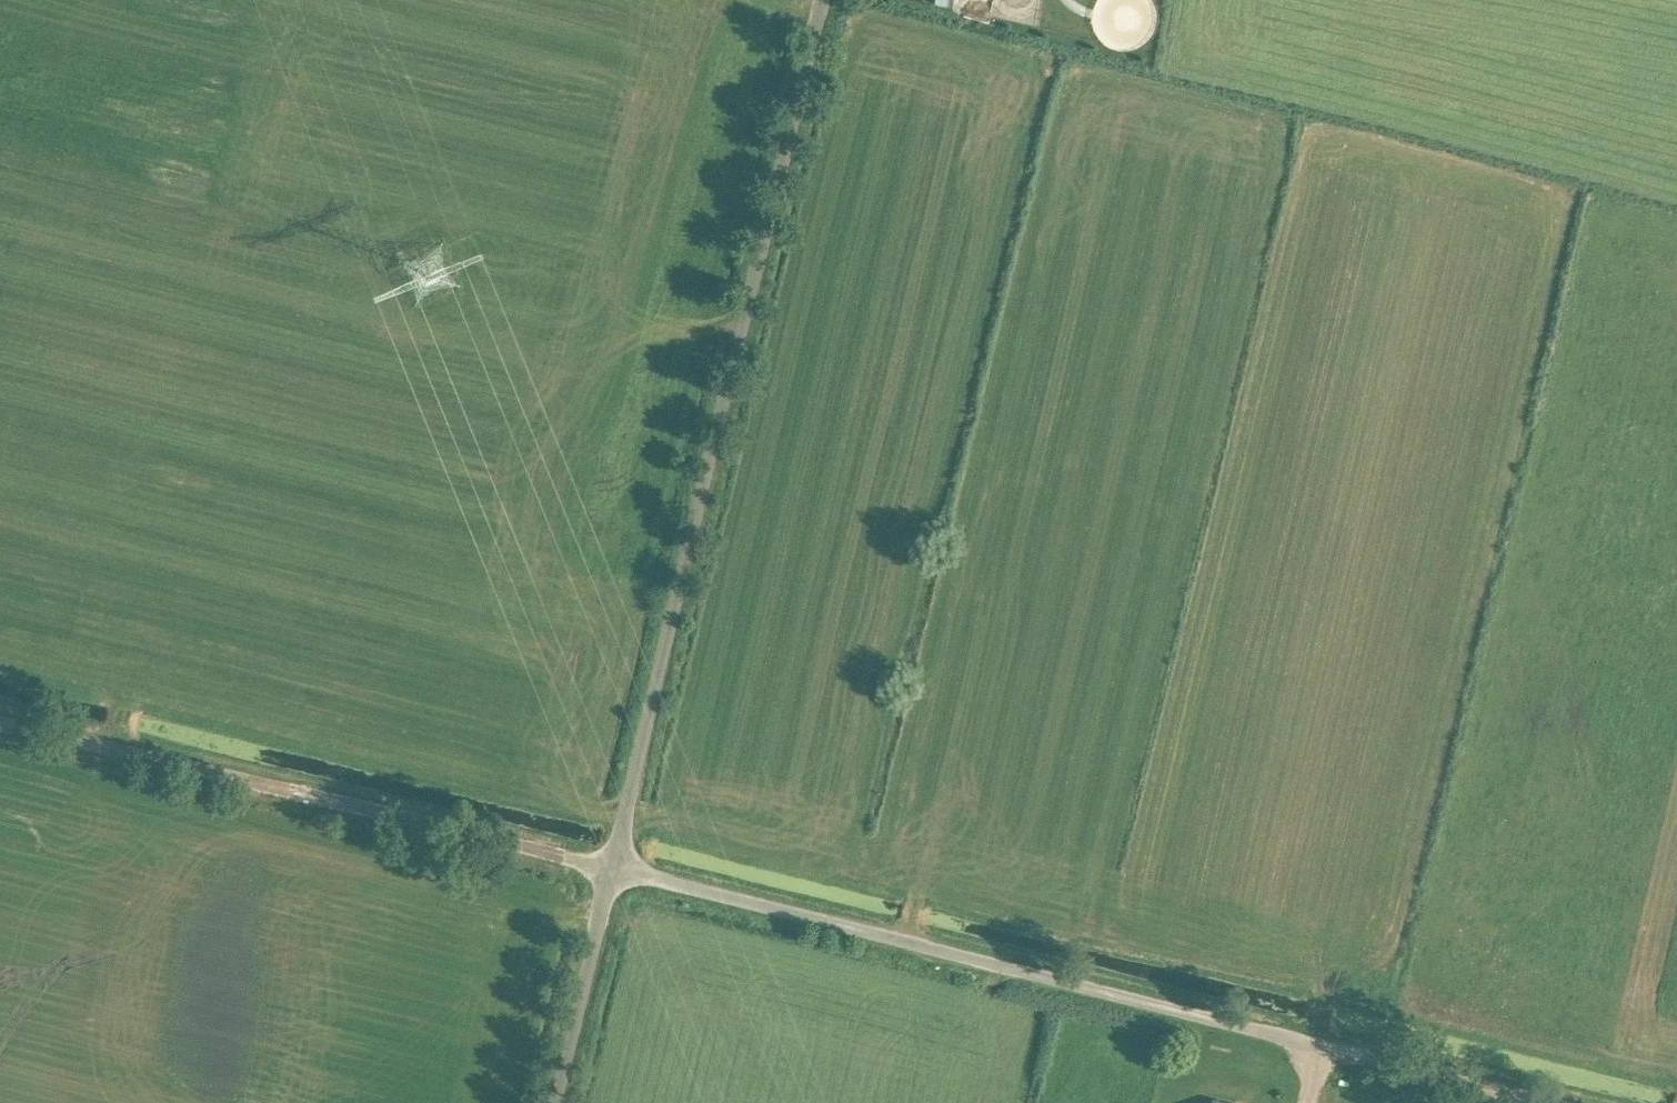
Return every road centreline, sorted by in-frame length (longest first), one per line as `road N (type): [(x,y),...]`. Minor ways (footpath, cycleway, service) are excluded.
road 1 (unclassified): [(606,858),(809,76),(821,0)]
road 2 (unclassified): [(1441,1066),(606,858)]
road 3 (track): [(0,710),(606,858)]
road 4 (unclassified): [(546,1102),(606,858)]
road 5 (track): [(1585,1102),(1441,1066)]

